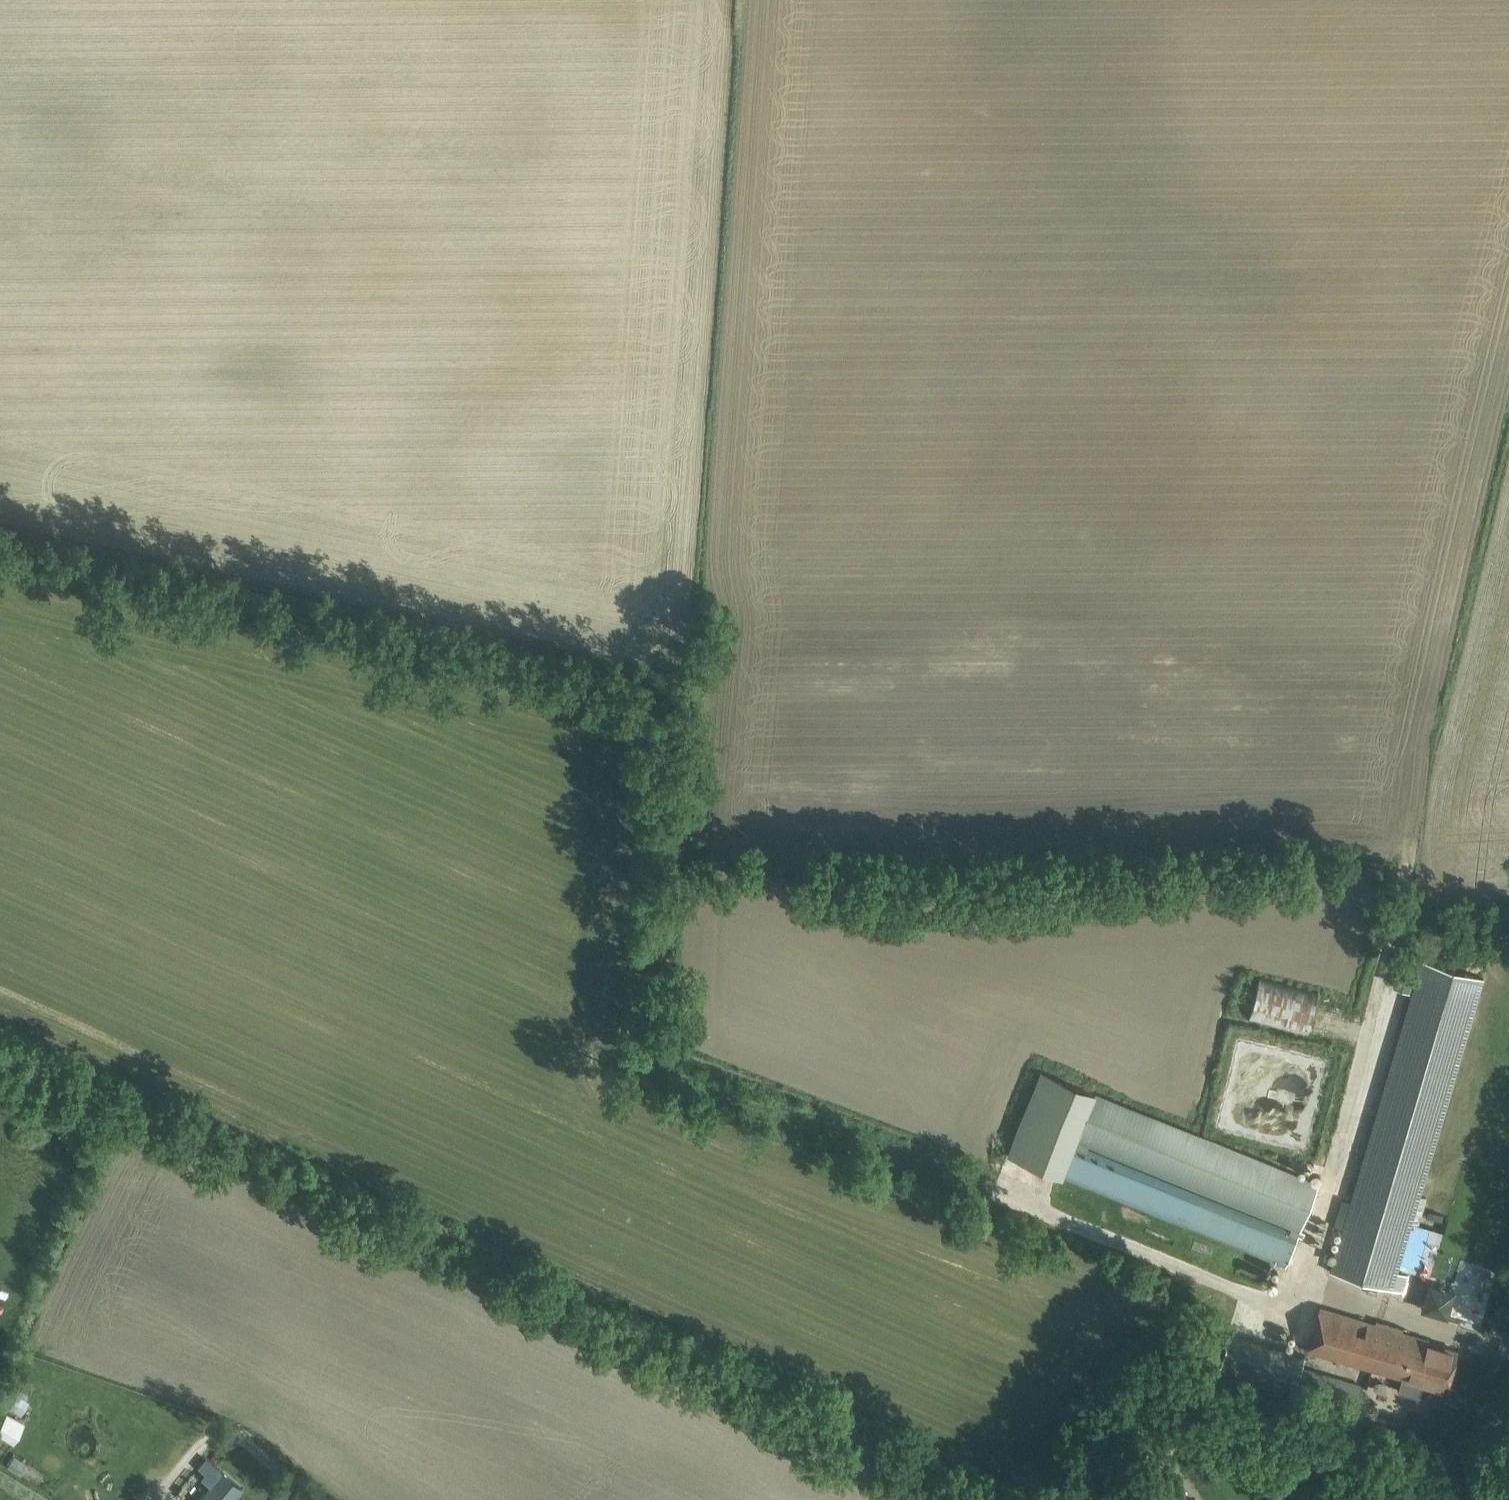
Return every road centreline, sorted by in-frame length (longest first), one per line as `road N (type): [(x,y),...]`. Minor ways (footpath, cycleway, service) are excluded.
road 1 (track): [(349,1499),(235,1422),(199,1426),(167,1457)]

